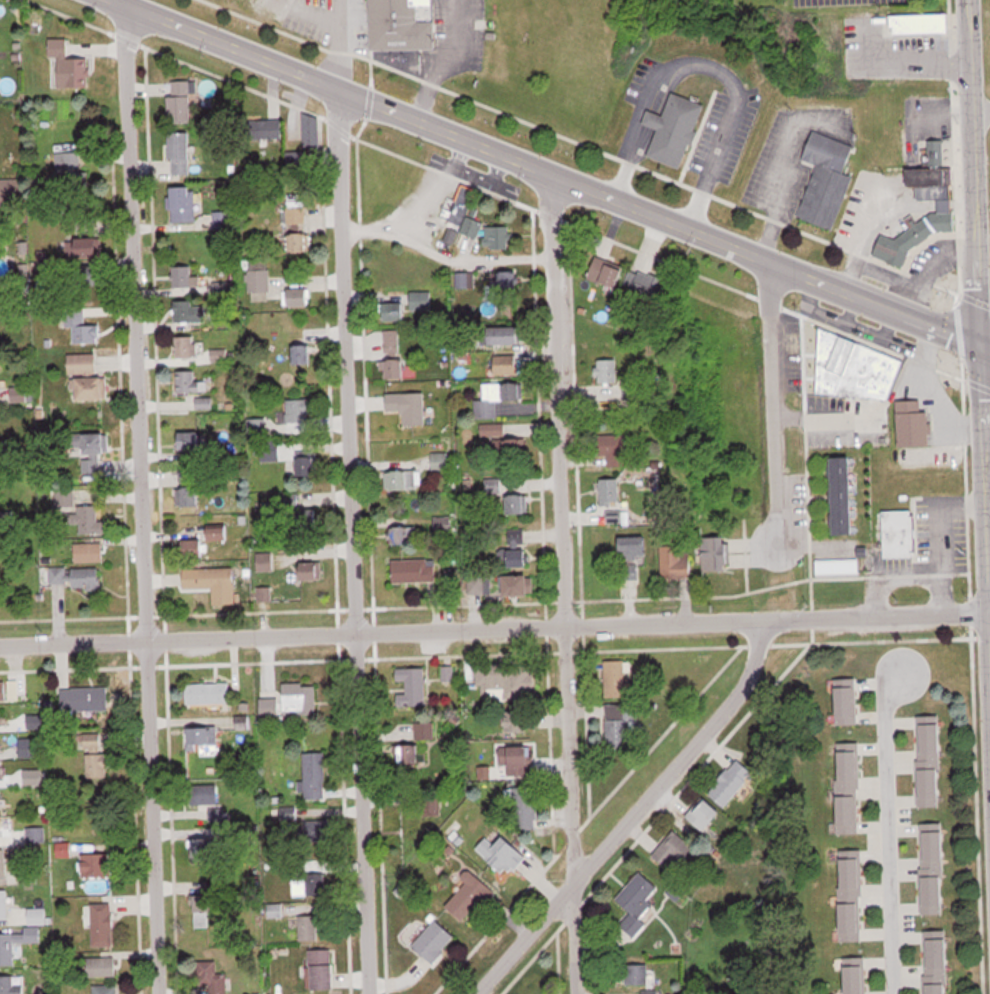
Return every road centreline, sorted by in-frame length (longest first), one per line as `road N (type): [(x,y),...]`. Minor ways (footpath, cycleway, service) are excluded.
road 1 (residential): [(0,645),(989,611)]
road 2 (residential): [(152,993),(122,4)]
road 3 (tertiary): [(979,343),(112,0)]
road 4 (residential): [(361,993),(331,88)]
road 5 (residential): [(572,993),(548,175)]
road 6 (residential): [(989,638),(968,224),(965,0)]
road 7 (residential): [(470,993),(743,695),(765,620)]
road 8 (residential): [(894,993),(885,711),(903,676)]
road 9 (residential): [(779,541),(768,260)]

